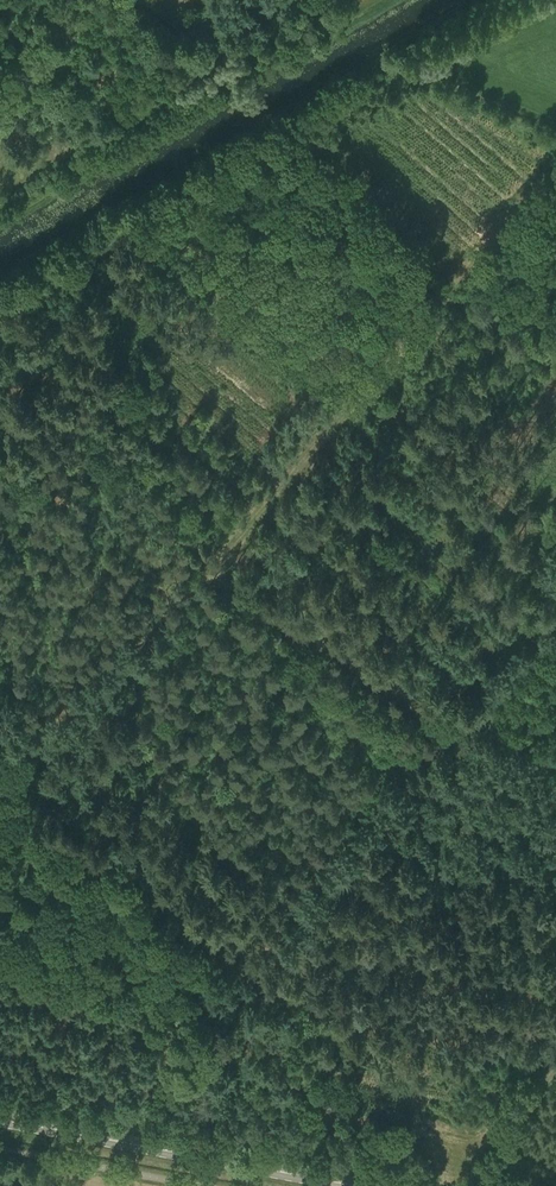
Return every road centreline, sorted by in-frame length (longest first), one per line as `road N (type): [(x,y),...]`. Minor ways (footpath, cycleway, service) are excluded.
road 1 (secondary): [(318,1185),(0,1123)]

